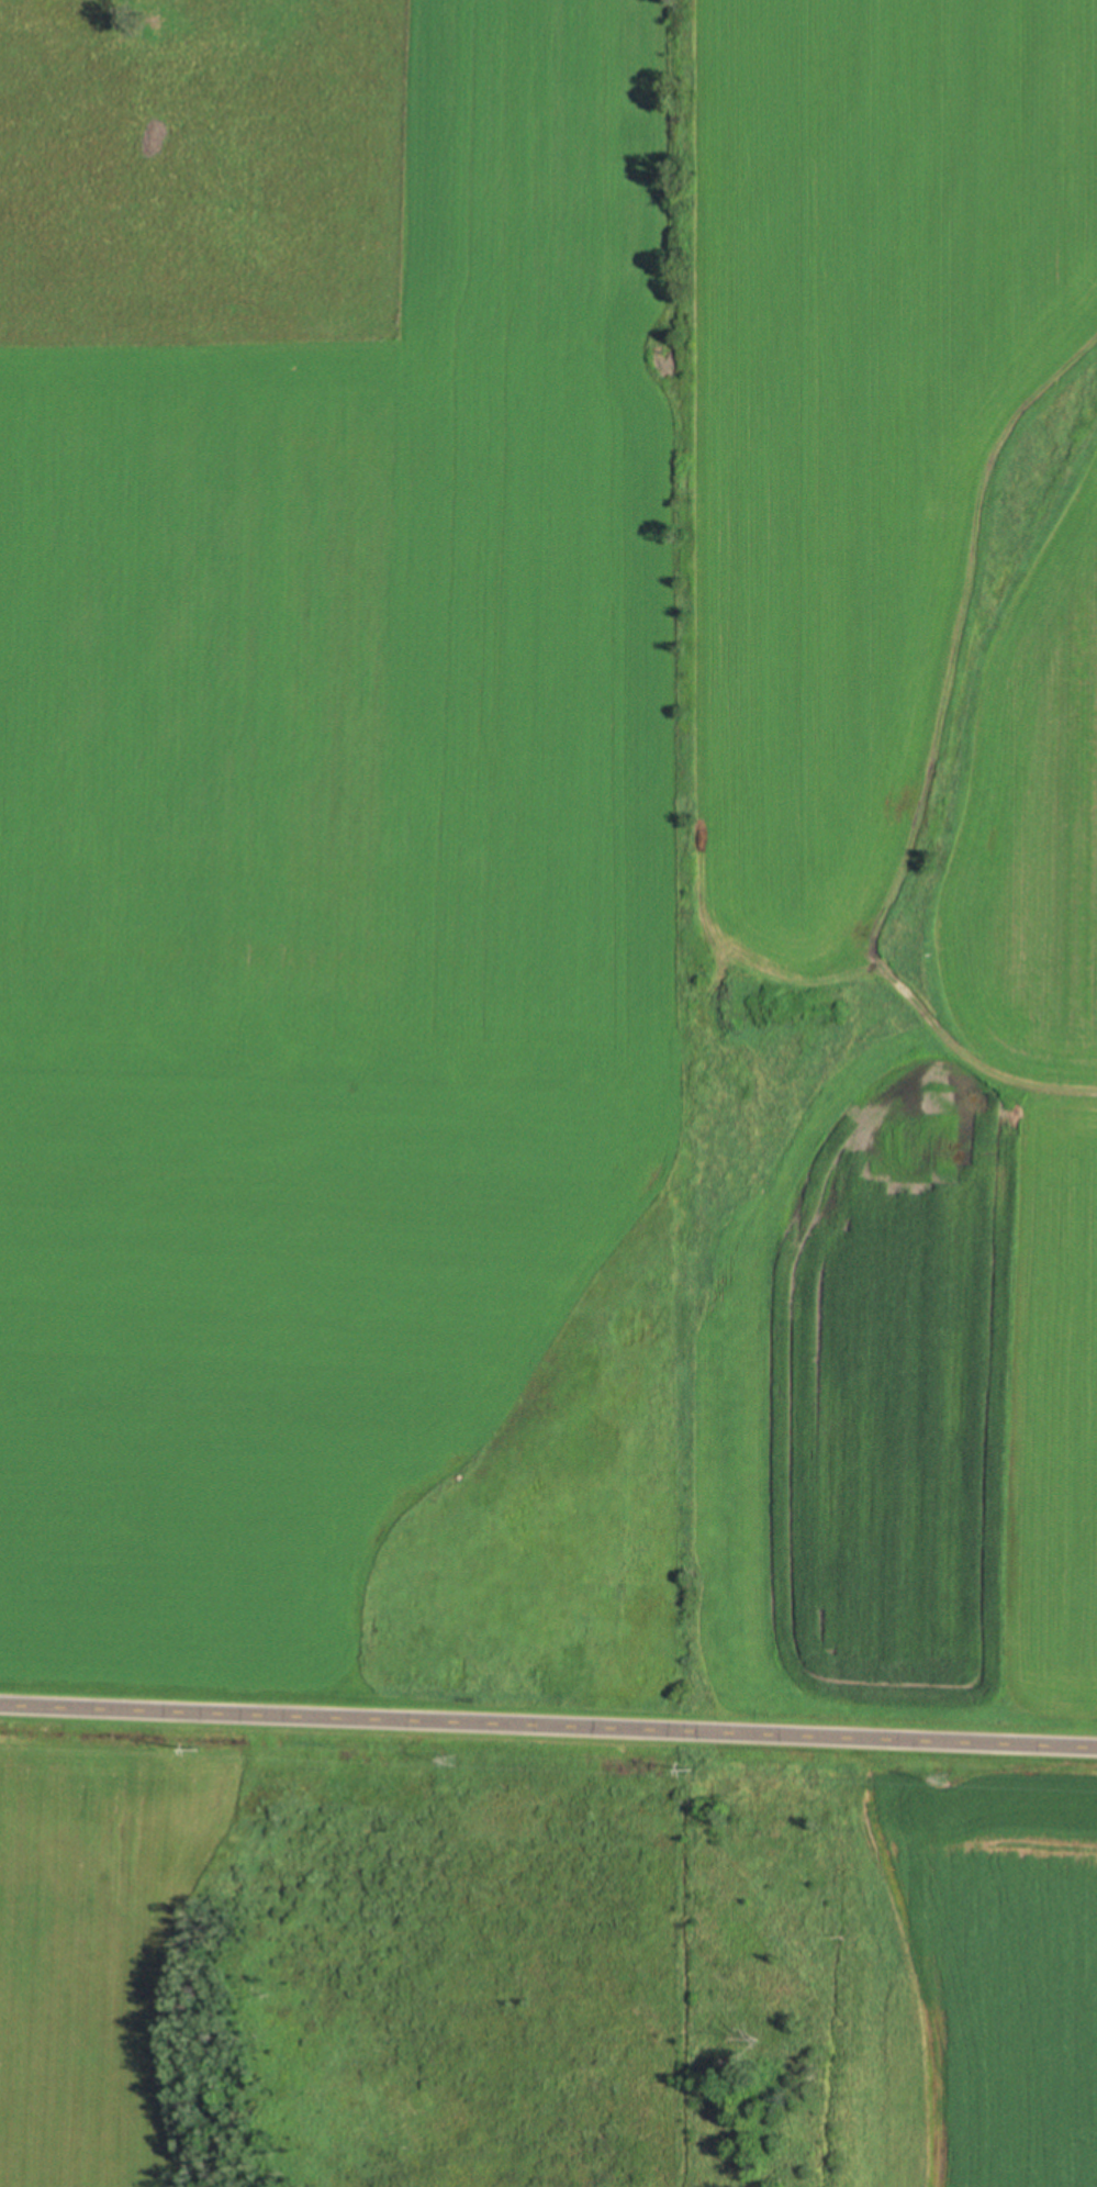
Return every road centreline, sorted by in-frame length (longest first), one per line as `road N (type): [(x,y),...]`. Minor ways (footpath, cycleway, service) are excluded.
road 1 (secondary): [(1096,1743),(0,1704)]

